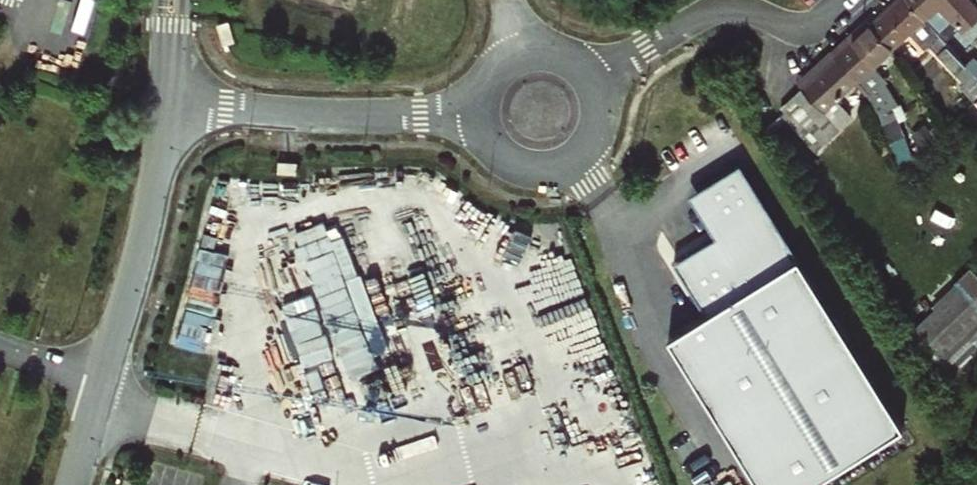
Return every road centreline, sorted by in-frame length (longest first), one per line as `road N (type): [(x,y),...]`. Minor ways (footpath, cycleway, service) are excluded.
road 1 (residential): [(476,116),(272,112),(171,99),(141,254),(72,484)]
road 2 (residential): [(593,77),(726,6),(805,28),(845,0)]
road 3 (residential): [(476,116),(492,153),(509,166),(528,172),(568,166),(597,137),(601,96),(593,77)]

